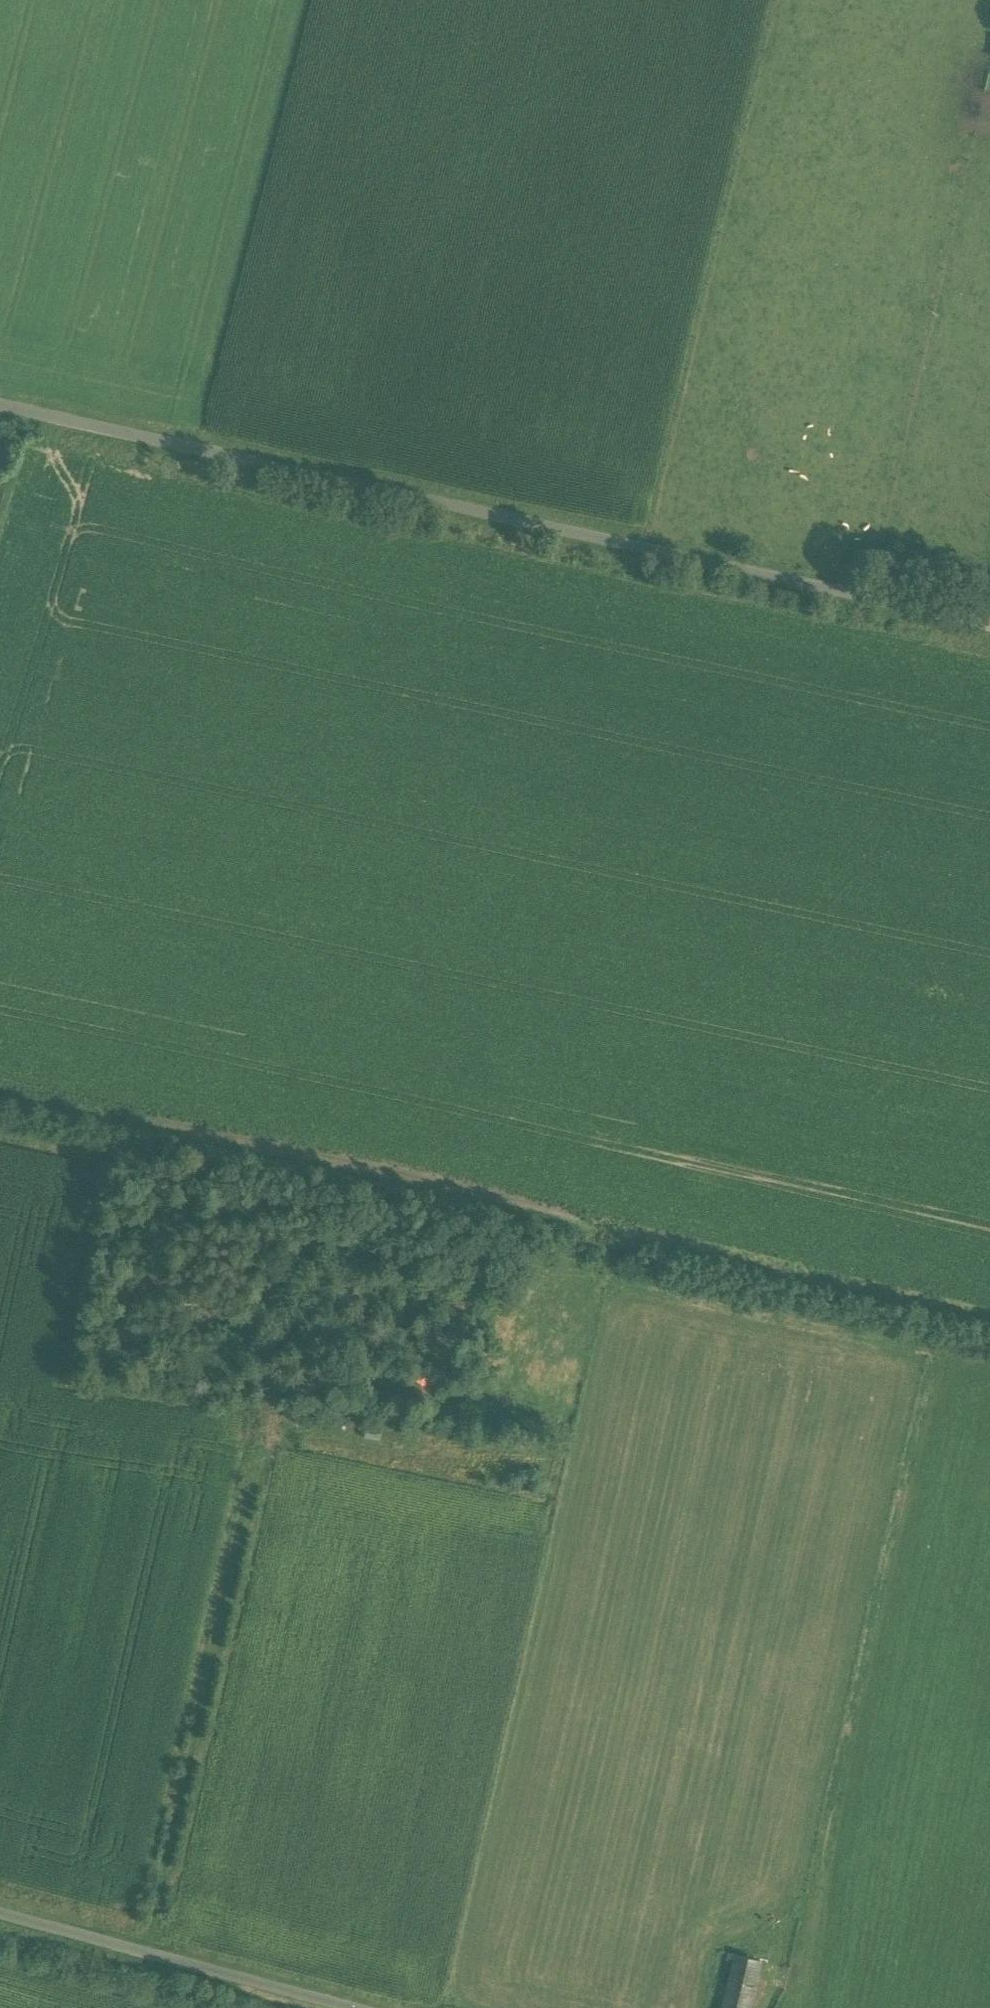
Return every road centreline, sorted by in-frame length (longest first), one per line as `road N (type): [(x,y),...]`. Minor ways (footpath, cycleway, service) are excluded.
road 1 (unclassified): [(0,402),(989,618)]
road 2 (unclassified): [(344,2007),(0,1916)]

